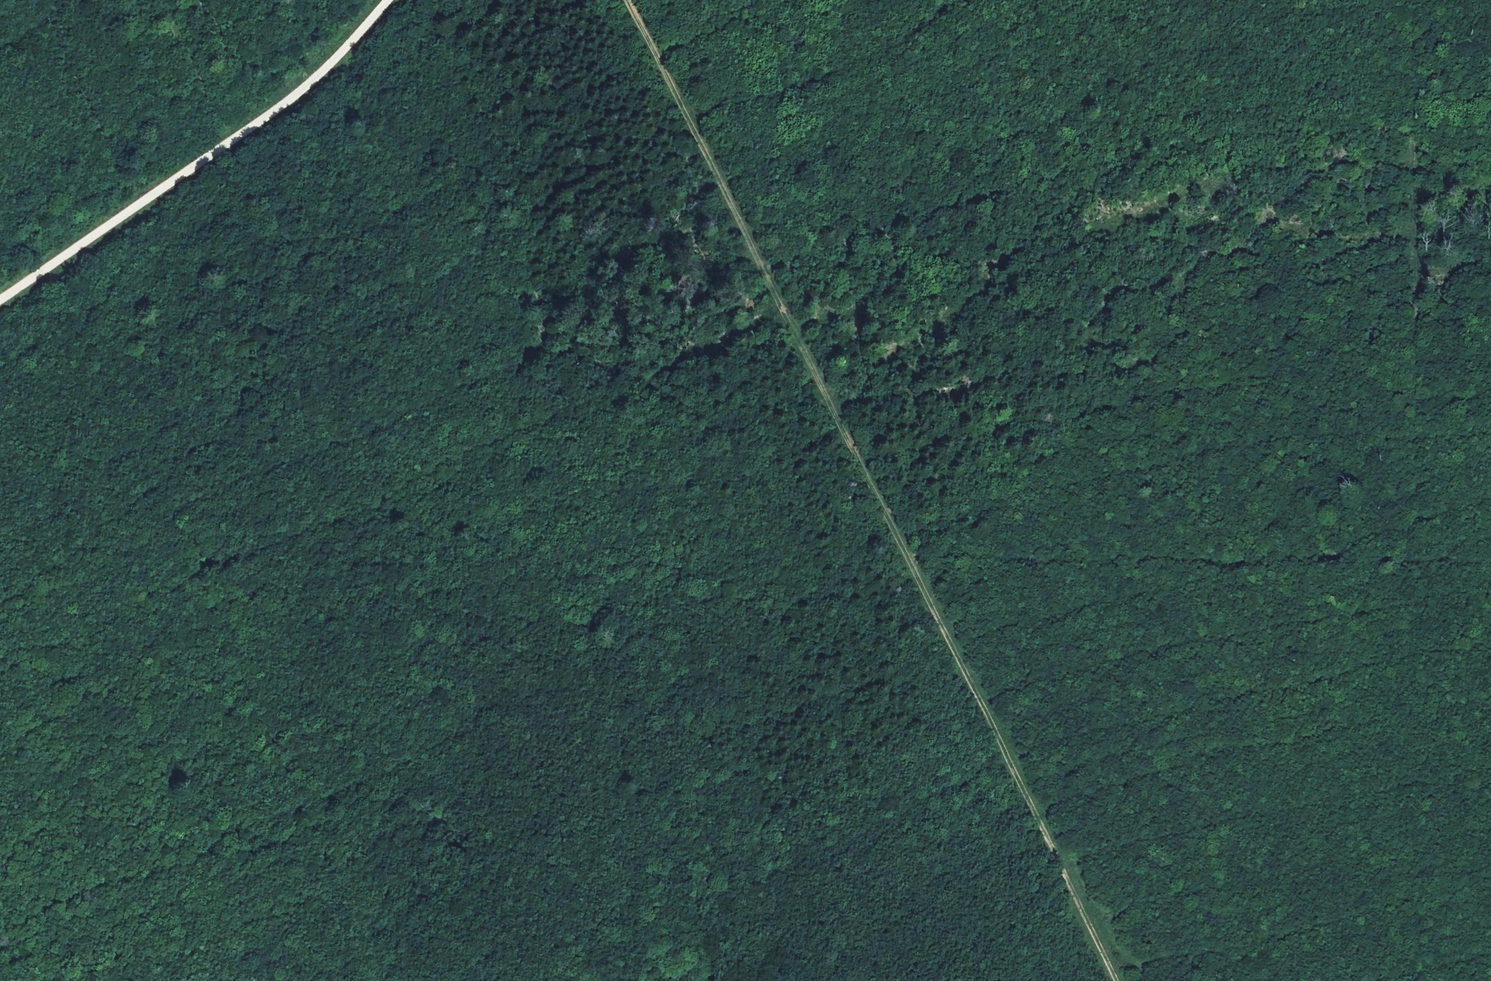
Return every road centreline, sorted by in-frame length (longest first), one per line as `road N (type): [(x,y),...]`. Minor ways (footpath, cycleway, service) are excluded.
road 1 (track): [(1117,980),(743,224),(623,0)]
road 2 (track): [(0,301),(288,101),(389,0)]

